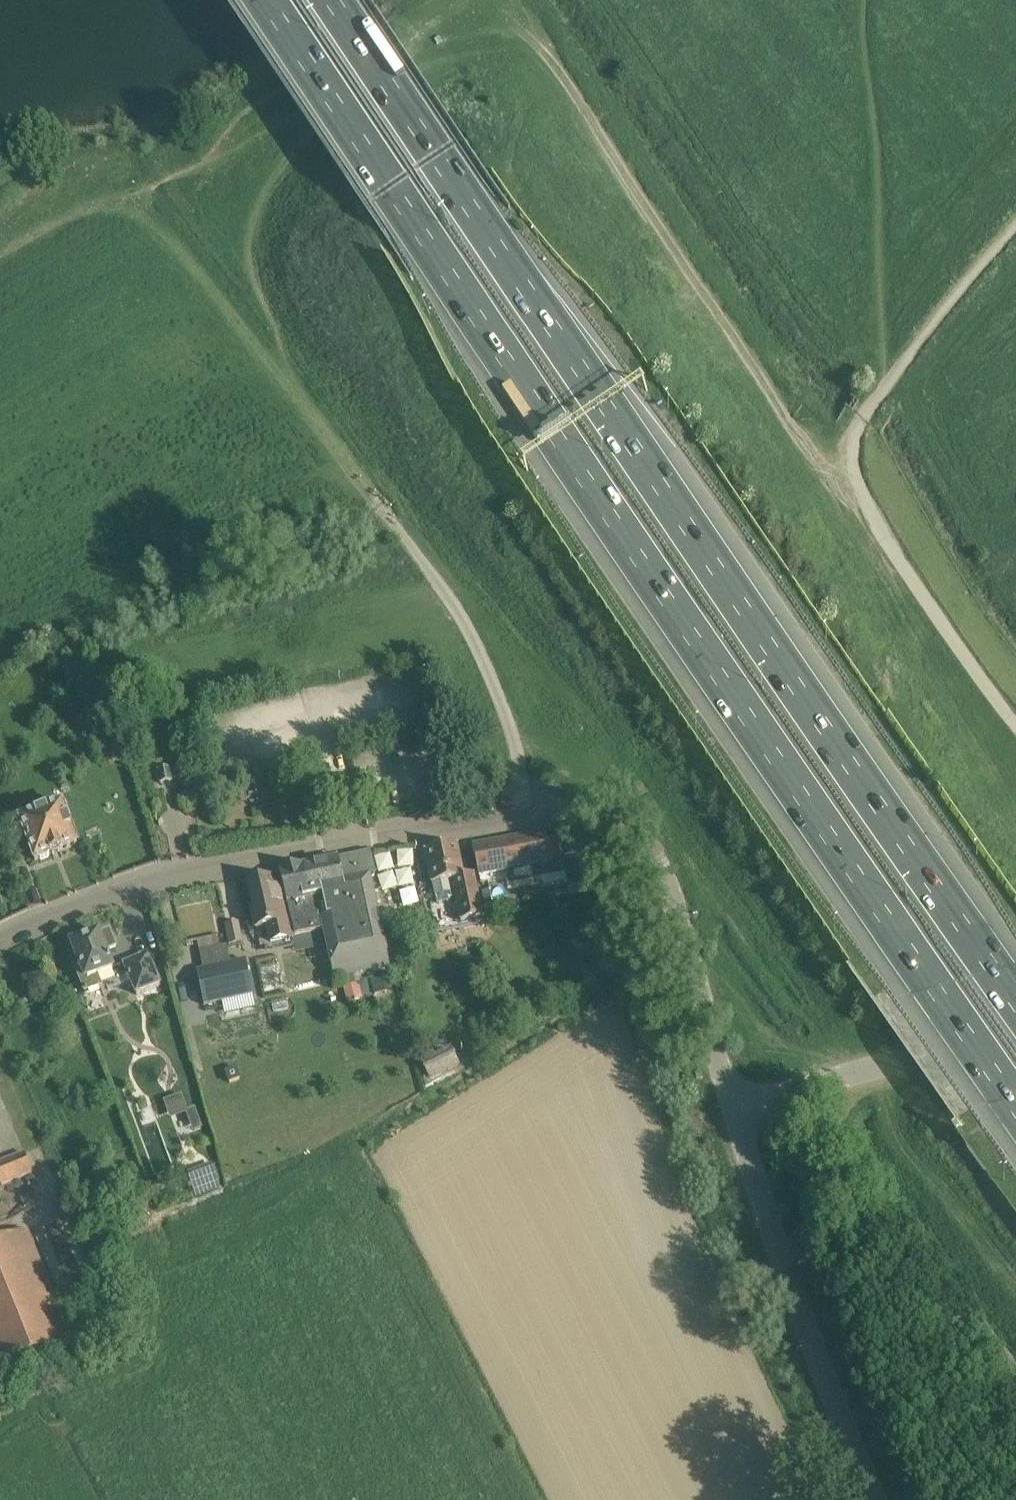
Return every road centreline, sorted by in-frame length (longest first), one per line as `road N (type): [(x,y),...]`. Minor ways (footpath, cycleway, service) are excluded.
road 1 (motorway): [(265,0),(1015,1093)]
road 2 (motorway): [(1015,995),(332,0)]
road 3 (unclassified): [(737,1105),(669,873),(638,838),(602,815),(527,811),(187,871),(0,941)]
road 4 (unclassified): [(1015,731),(947,642),(867,504),(854,437),(865,402),(1015,217)]
road 5 (track): [(857,476),(806,449),(543,54),(516,32)]
road 6 (unclassified): [(877,1499),(784,1272),(737,1105)]
road 7 (track): [(527,811),(493,677),(382,509)]
road 8 (track): [(885,1066),(1015,1289)]
road 9 (unclassified): [(885,1066),(737,1105)]
road 10 (unclassified): [(885,1066),(1015,1030)]

